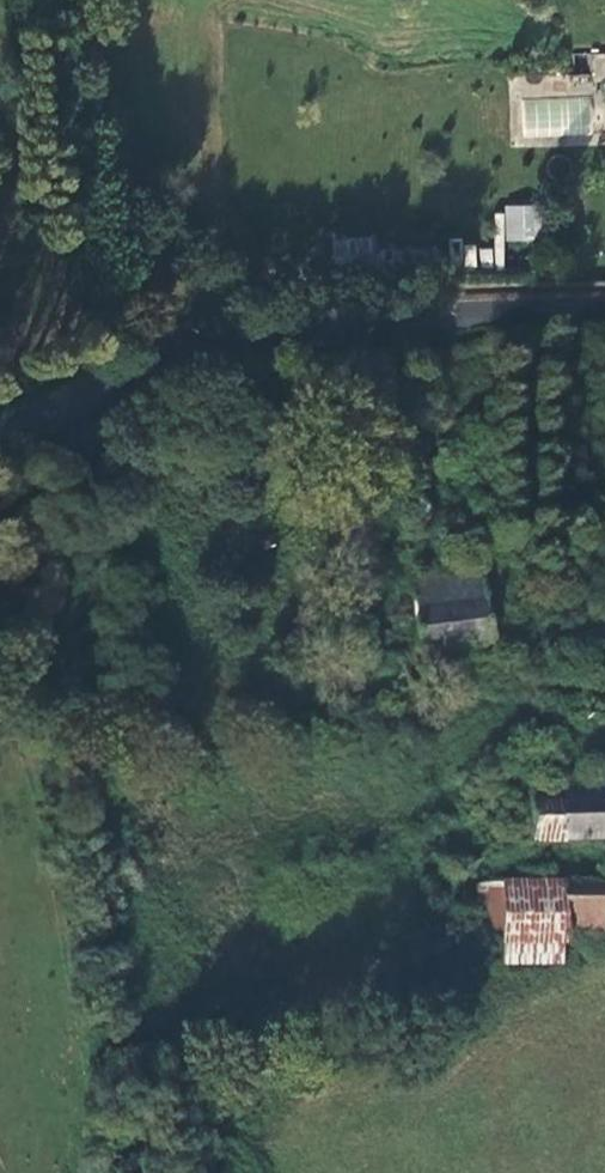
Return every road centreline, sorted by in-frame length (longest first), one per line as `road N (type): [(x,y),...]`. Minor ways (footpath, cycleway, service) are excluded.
road 1 (unclassified): [(0,430),(255,329),(332,318),(604,310)]

